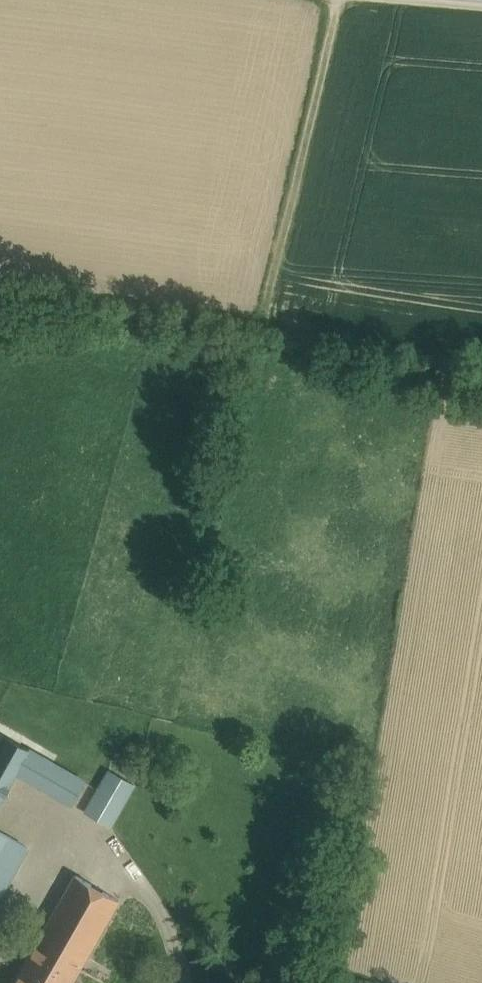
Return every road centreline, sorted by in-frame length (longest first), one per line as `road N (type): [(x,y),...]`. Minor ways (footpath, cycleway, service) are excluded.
road 1 (track): [(334,0),(255,366)]
road 2 (track): [(186,982),(150,895),(96,849),(57,831),(0,921)]

